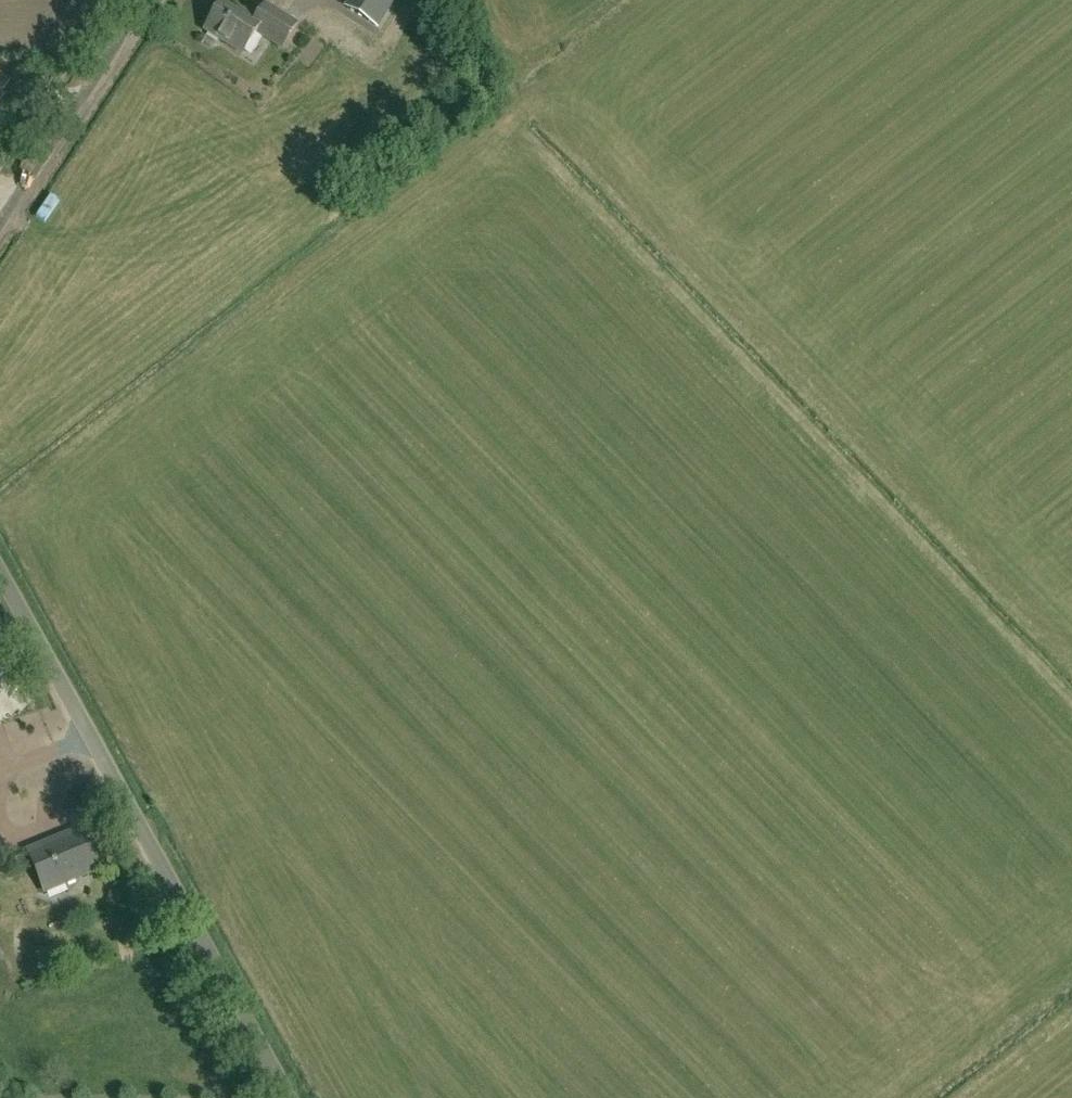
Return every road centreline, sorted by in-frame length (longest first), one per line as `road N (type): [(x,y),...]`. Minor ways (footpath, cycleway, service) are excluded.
road 1 (unclassified): [(290,1097),(0,570)]
road 2 (unclassified): [(0,220),(147,0)]

